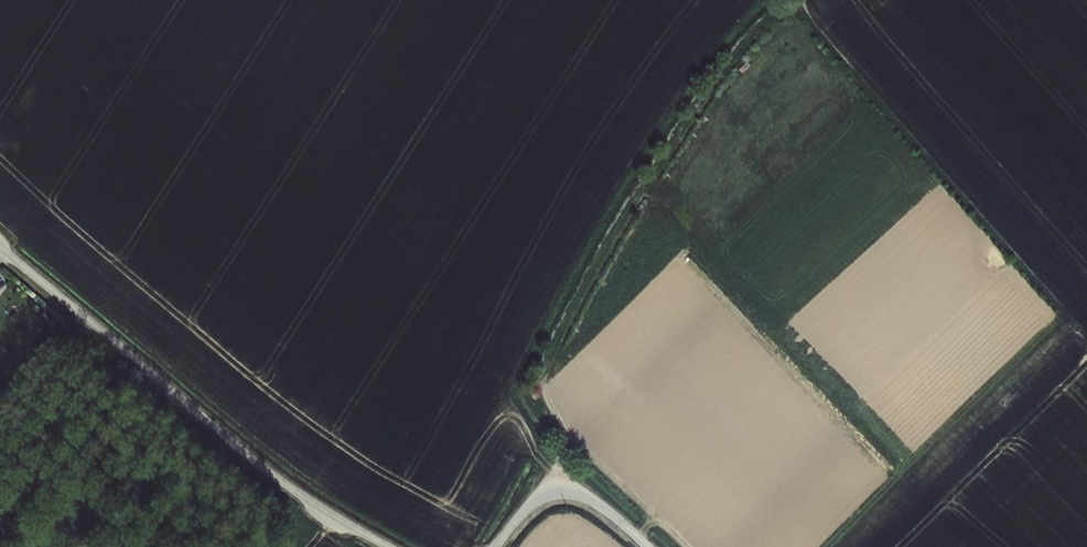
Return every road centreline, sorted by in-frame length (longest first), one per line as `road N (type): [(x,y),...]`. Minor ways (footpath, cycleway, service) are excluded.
road 1 (unclassified): [(0,246),(260,464),(391,546)]
road 2 (unclassified): [(496,546),(532,503),(559,492),(603,506),(648,546)]

